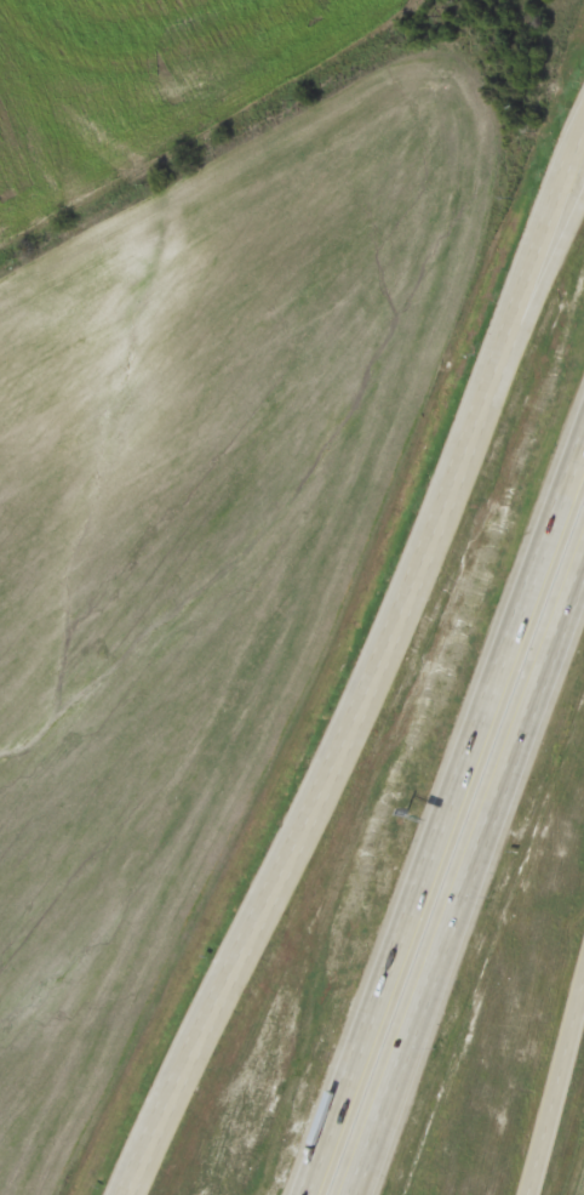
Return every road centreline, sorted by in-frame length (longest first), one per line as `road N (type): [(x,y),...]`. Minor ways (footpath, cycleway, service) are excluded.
road 1 (tertiary): [(583,125),(394,630),(121,1194)]
road 2 (motorway): [(583,420),(300,1194)]
road 3 (motorway): [(351,1194),(583,558)]
road 4 (motorway): [(583,200),(458,474)]
road 5 (tertiary): [(523,1194),(583,964)]

